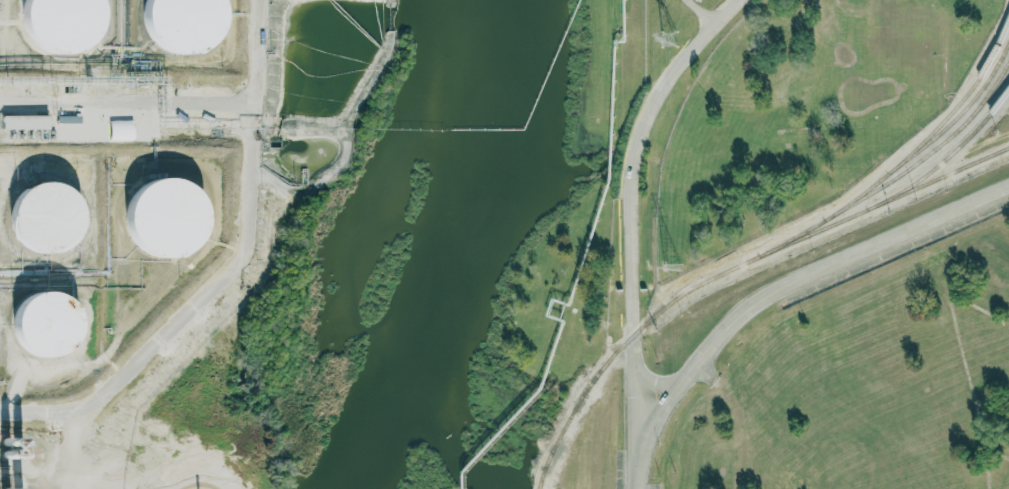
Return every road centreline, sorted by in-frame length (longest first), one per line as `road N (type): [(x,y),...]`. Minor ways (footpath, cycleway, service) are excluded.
road 1 (residential): [(635,488),(631,169),(651,103),(689,50),(741,0)]
road 2 (residential): [(1008,190),(752,305),(634,447)]

